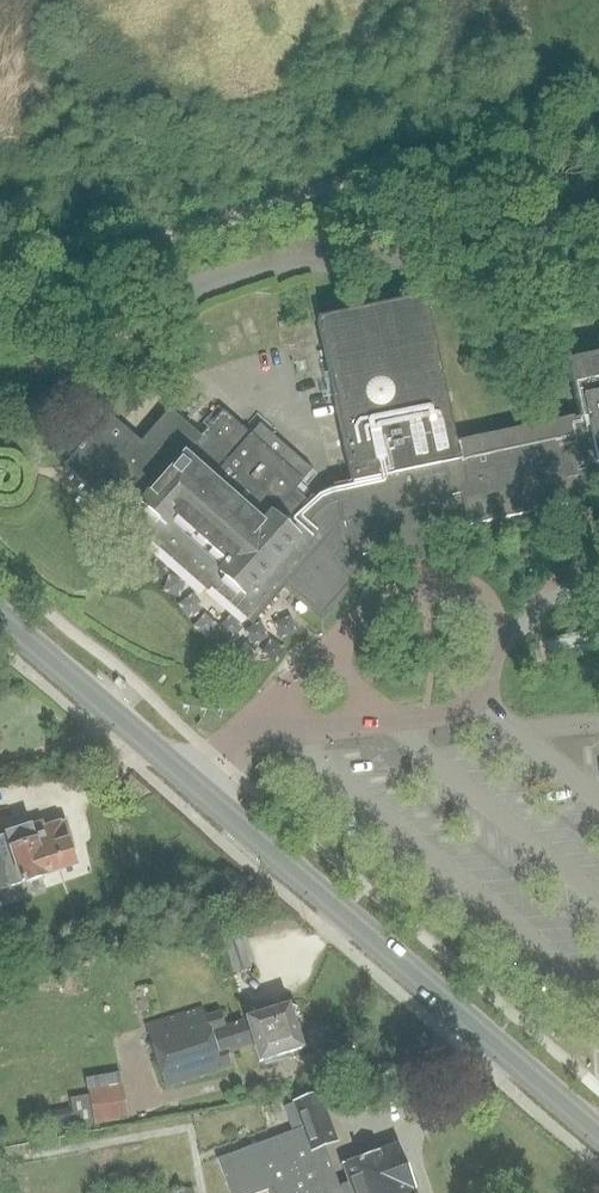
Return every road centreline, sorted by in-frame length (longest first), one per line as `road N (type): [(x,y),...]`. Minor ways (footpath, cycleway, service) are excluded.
road 1 (secondary): [(598,1126),(0,617)]
road 2 (unclassified): [(0,292),(298,195),(598,125)]

